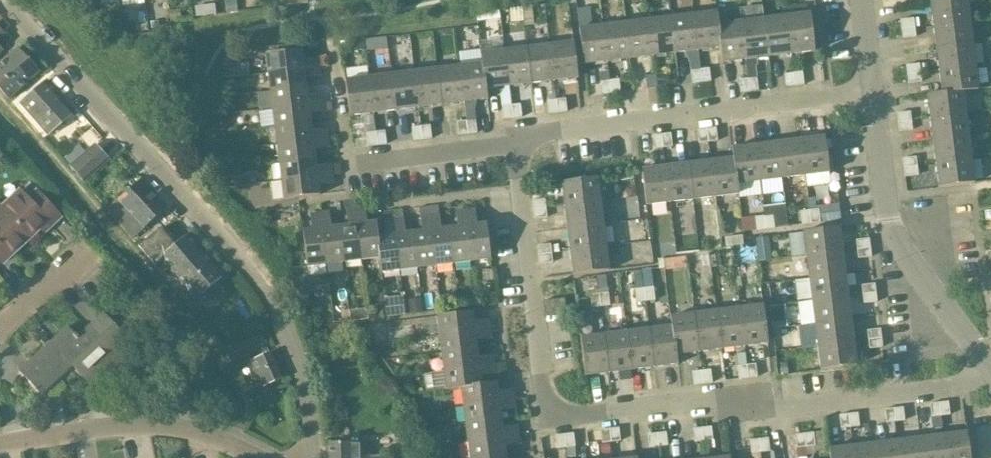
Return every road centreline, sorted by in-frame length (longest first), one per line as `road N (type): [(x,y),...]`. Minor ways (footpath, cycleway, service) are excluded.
road 1 (residential): [(990,374),(973,385),(804,411),(767,395),(560,416),(549,403),(514,143)]
road 2 (residential): [(311,457),(311,415),(289,319),(169,167),(19,0)]
road 3 (residential): [(514,143),(874,93)]
road 4 (residential): [(514,143),(345,161),(314,14)]
road 5 (residential): [(990,368),(949,320),(889,223),(874,93)]
road 6 (residential): [(256,457),(211,435),(159,427),(0,446)]

